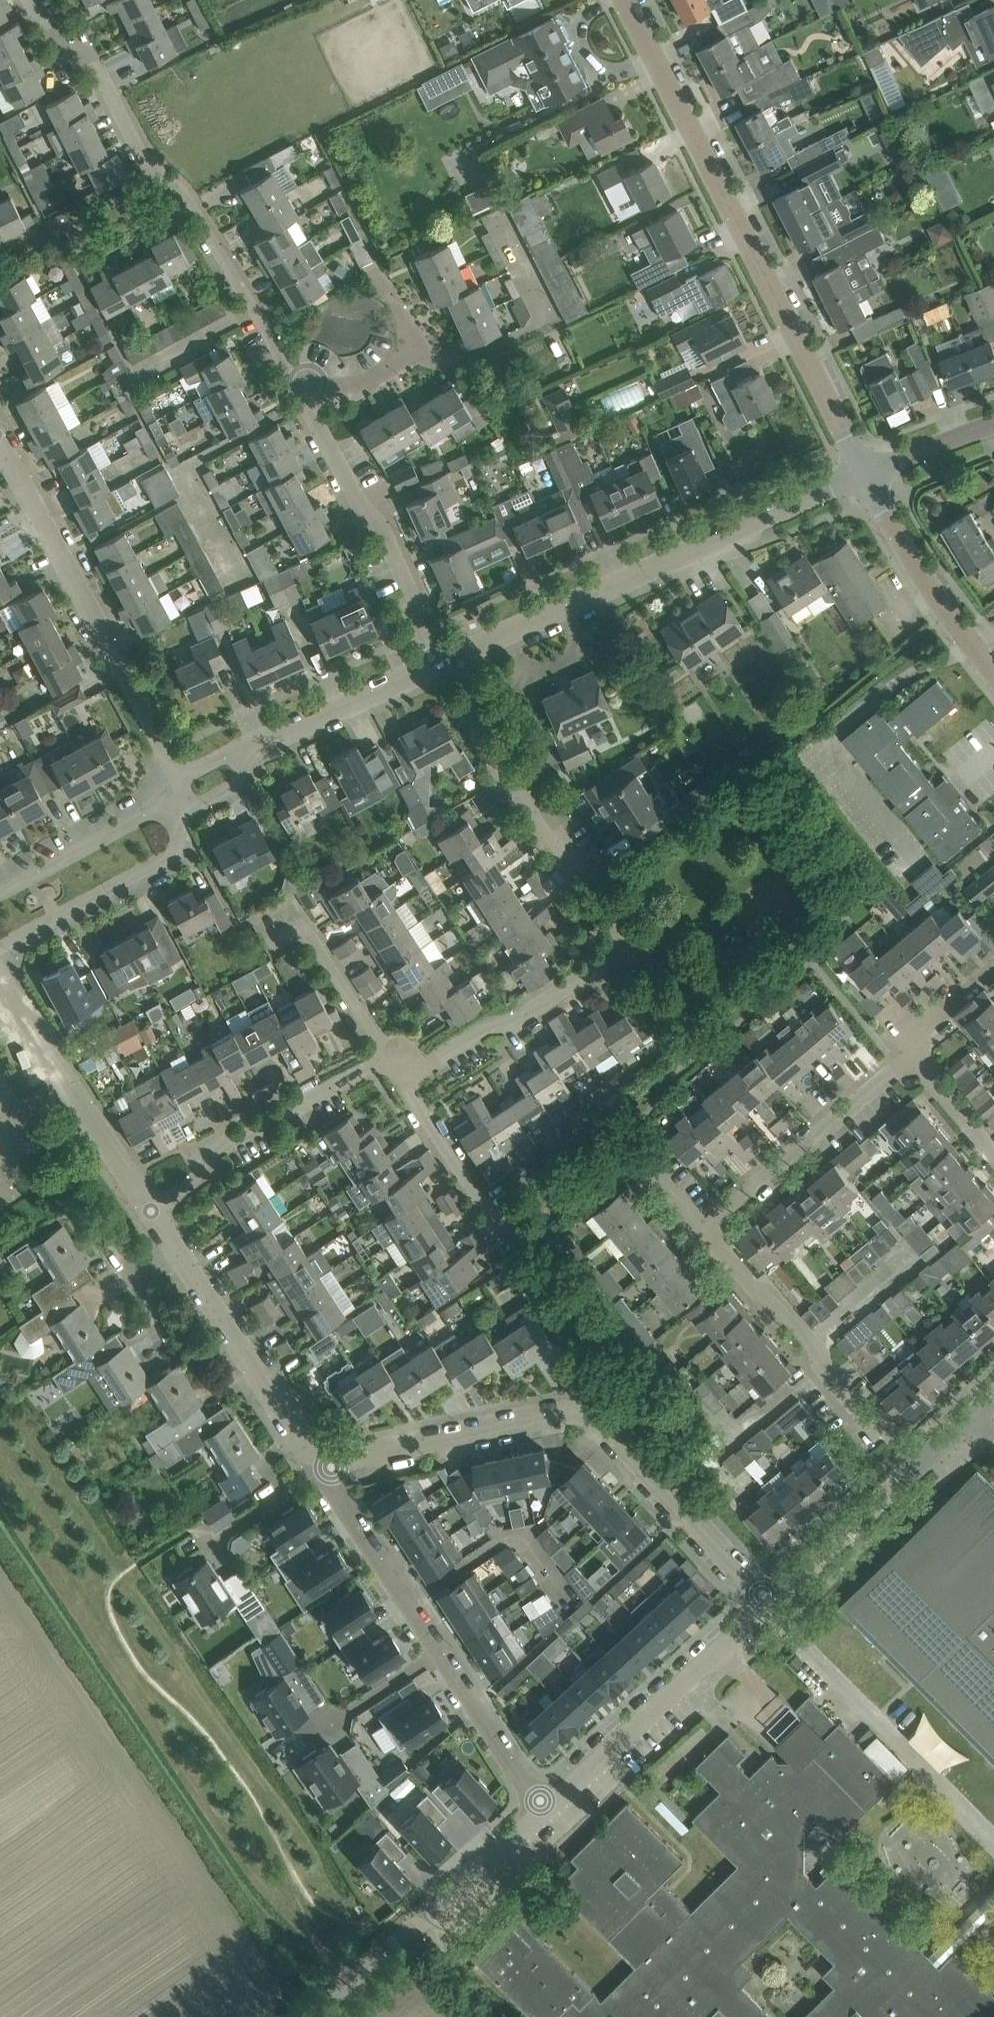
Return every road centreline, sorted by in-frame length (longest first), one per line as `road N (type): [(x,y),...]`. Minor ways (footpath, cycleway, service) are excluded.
road 1 (residential): [(404,1080),(487,1025),(516,1023),(627,951),(474,723),(480,704),(459,654)]
road 2 (residential): [(770,1603),(610,1427),(587,1416),(324,1454),(307,1450)]
road 3 (tertiary): [(865,474),(624,0)]
road 4 (residential): [(316,412),(190,184),(137,135),(95,73),(68,59),(34,0)]
road 5 (residential): [(459,654),(865,474)]
road 6 (residential): [(183,776),(0,448)]
road 7 (residential): [(919,1465),(894,1438),(868,1428),(830,1385),(822,1350),(703,1229)]
road 8 (residential): [(543,1806),(770,1603)]
road 9 (residential): [(147,1211),(195,1182),(215,1151),(387,1055)]
road 10 (residential): [(307,1450),(147,1211)]
road 11 (residential): [(438,664),(403,575),(316,412)]
road 12 (residential): [(147,1211),(0,985)]
road 13 (residential): [(703,1229),(908,1056)]
road 14 (residential): [(367,1967),(543,1806)]
road 15 (residential): [(0,947),(174,854),(183,844),(174,818)]
road 16 (tertiary): [(993,665),(927,580),(865,474)]
road 17 (residential): [(240,753),(438,664)]
road 18 (residential): [(440,1651),(322,1473)]
road 19 (residential): [(770,1603),(919,1465)]
road 20 (residential): [(316,412),(420,352),(379,281)]
road 21 (residential): [(0,893),(167,805)]
road 22 (residential): [(543,1806),(440,1651)]
road 23 (residential): [(506,1225),(404,1080)]
road 24 (residential): [(387,1055),(304,914)]
road 25 (residential): [(322,1729),(440,1651)]
road 26 (tertiary): [(865,474),(993,424)]
road 27 (residential): [(322,1473),(215,1555)]
road 28 (residential): [(993,1156),(908,1056)]

